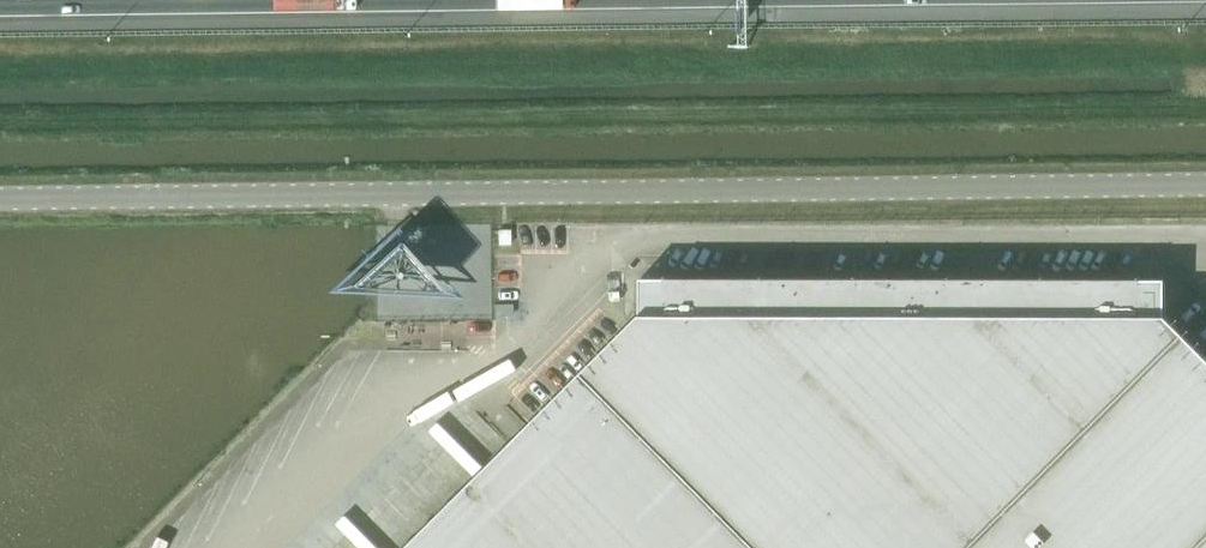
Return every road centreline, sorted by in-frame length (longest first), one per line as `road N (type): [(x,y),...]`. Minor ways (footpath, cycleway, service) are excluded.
road 1 (unclassified): [(1205,185),(0,198)]

